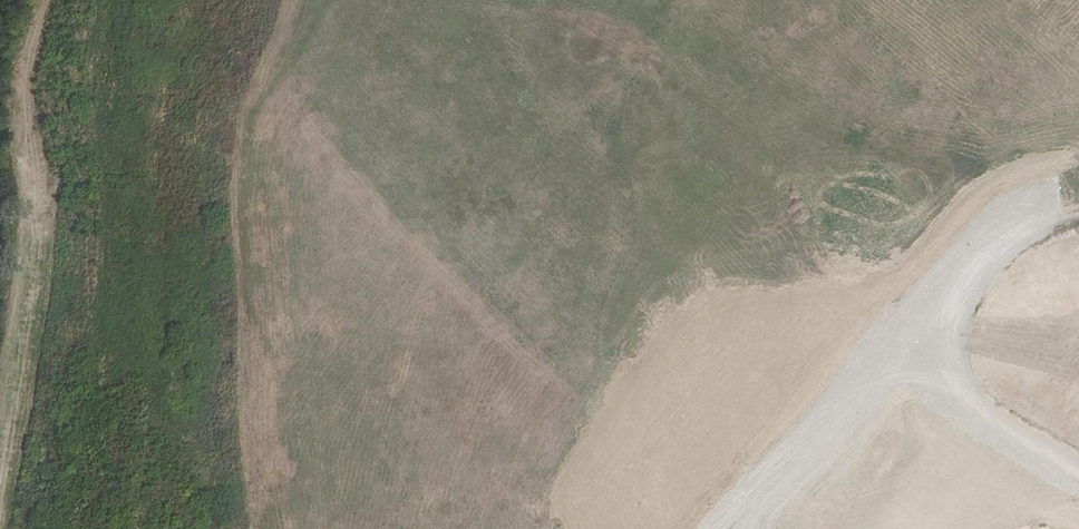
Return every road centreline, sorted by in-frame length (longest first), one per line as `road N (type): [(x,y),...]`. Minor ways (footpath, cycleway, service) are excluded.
road 1 (track): [(1063,211),(1026,227),(962,289),(945,342),(957,388),(1078,469)]

